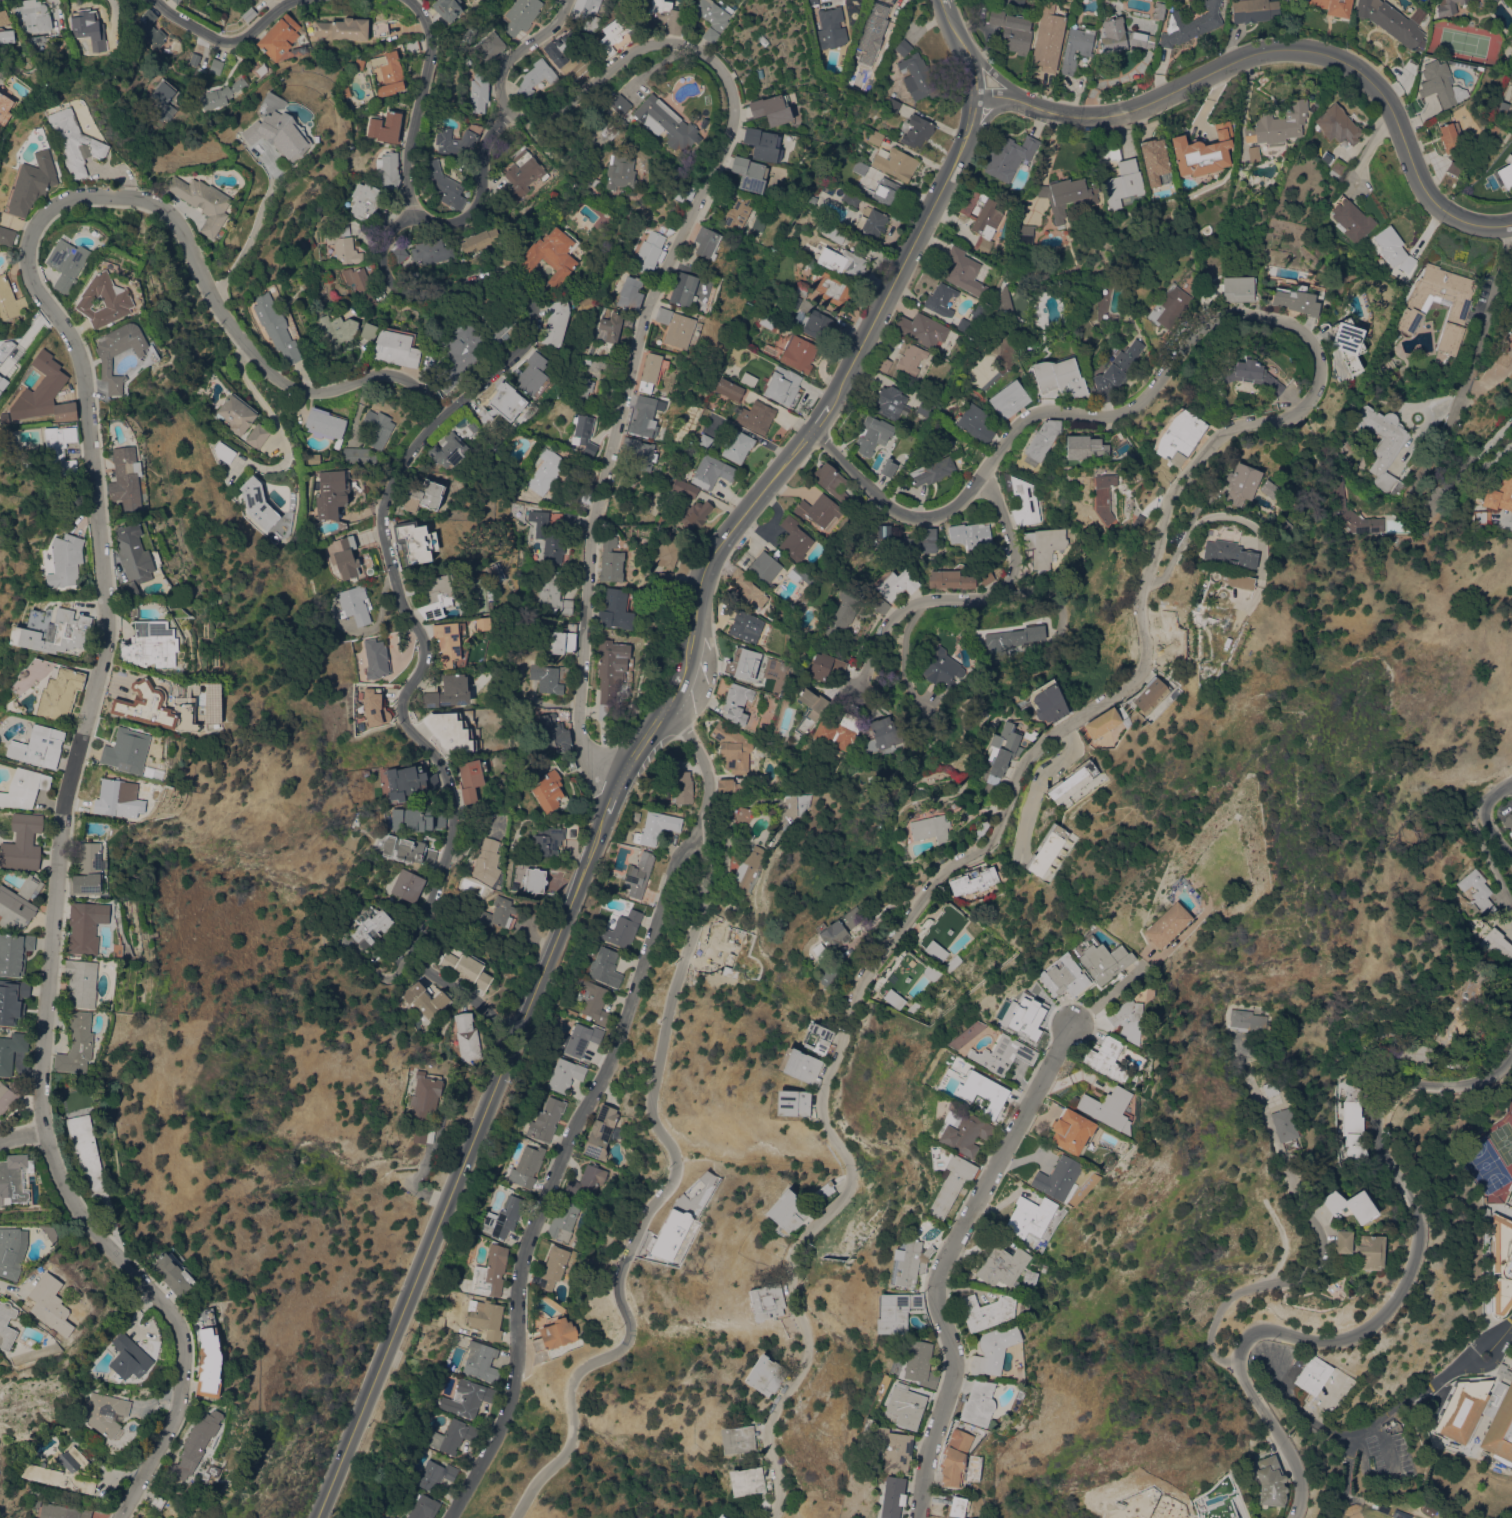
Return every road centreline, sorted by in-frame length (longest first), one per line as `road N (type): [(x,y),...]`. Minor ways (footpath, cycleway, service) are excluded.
road 1 (residential): [(122,1517),(183,1411),(187,1352),(181,1322),(72,1202),(45,1135),(42,1090),(67,811),(111,624),(82,373),(69,332),(31,283),(31,238),(46,211),(83,192),(139,197),(174,214),(213,300),(259,364),(299,390),(321,392),(395,374),(424,389),(439,418)]
road 2 (residential): [(775,1517),(781,1482),(770,1435),(809,1346),(797,1312),(794,1258),(852,1188),(854,1171),(822,1104),(859,987),(948,868),(996,837),(1027,759),(1133,683),(1146,661),(1141,592),(1178,482),(1229,428),(1294,415)]
road 3 (residential): [(519,1038),(417,953),(456,834),(436,755),(405,708),(428,645),(403,595),(386,515),(419,442),(439,418),(537,334),(537,304),(506,276),(405,293),(386,270),(392,235),(406,216)]
road 4 (residential): [(623,786),(580,742),(589,523),(649,312),(729,138),(734,110),(714,61),(676,43),(625,60),(539,122),(514,114)]
road 5 (residential): [(516,1517),(574,1436),(569,1386),(584,1366),(625,1347),(632,1328),(618,1296),(620,1275),(678,1163),(652,1107),(710,869),(709,782),(679,713)]
road 6 (tertiary): [(318,1517),(608,813)]
road 7 (residential): [(453,1517),(504,1427),(517,1379),(522,1263),(552,1175),(646,966),(674,869),(687,849),(710,848)]
road 8 (residential): [(1290,1517),(1301,1491),(1289,1453),(1238,1368),(1241,1346),(1248,1334),(1274,1329),(1335,1339),(1383,1316),(1407,1278),(1418,1231),(1412,1197),(1378,1136),(1384,1102),(1400,1086),(1473,1080),(1511,1053)]
road 9 (residential): [(1294,415),(1324,380),(1322,359),(1309,338),(1265,311),(1195,330),(1146,399),(1121,413),(1036,412),(945,513),(918,518),(892,506),(816,433)]
road 10 (residential): [(1507,229),(1450,214),(1428,189),(1384,92),(1331,54),(1262,50),(1140,109),(1097,118),(981,95)]
road 11 (residential): [(921,1517),(924,1453),(951,1363),(936,1282),(1072,1022)]
road 12 (tertiary): [(832,403),(979,114),(978,71),(945,5)]
road 13 (residential): [(1238,1368),(1214,1344),(1218,1309),(1248,1290),(1302,1282),(1326,1250),(1315,1219),(1294,1204),(1286,1160),(1241,1050)]
road 14 (tertiary): [(623,786),(697,676),(701,594),(715,558),(816,433)]
road 15 (residential): [(857,698),(886,628),(902,611),(1000,591),(1016,571),(1016,547),(987,468)]
road 16 (residential): [(406,216),(409,153),(431,51),(426,24),(401,0)]
road 17 (residential): [(514,114),(487,141),(472,215),(446,223),(406,216)]
road 18 (residential): [(302,0),(283,4),(237,41),(181,23),(156,0)]
road 19 (residential): [(514,114),(499,97),(498,74),(505,59),(553,23),(565,0)]

